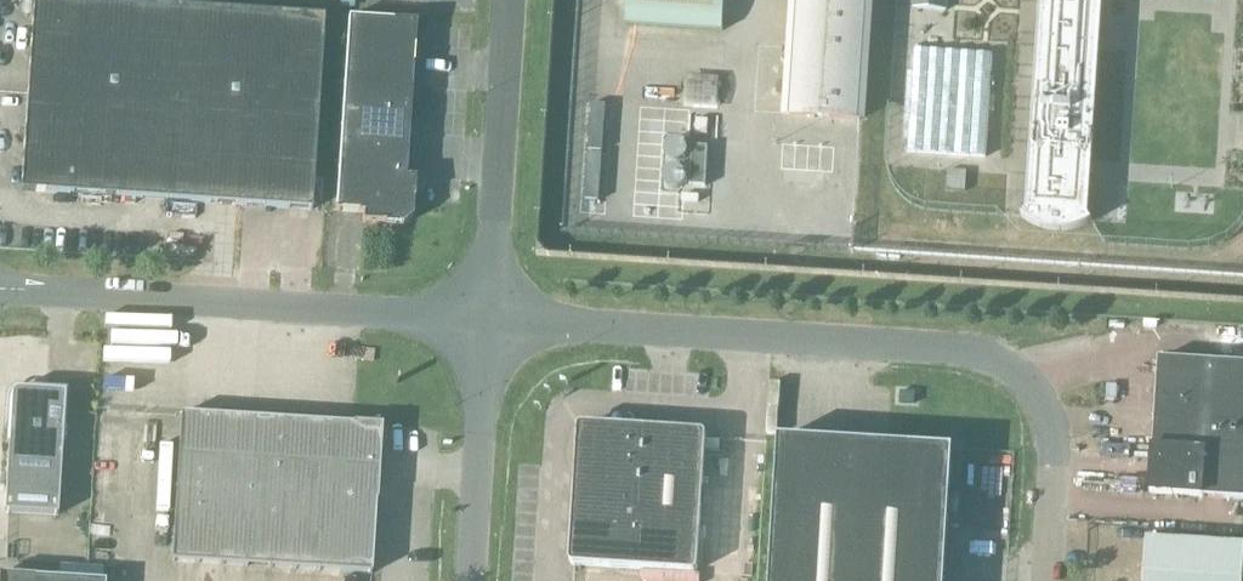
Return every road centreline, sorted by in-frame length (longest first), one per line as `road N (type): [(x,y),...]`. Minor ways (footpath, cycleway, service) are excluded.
road 1 (unclassified): [(1047,580),(1052,425),(1033,386),(984,353),(490,317)]
road 2 (unclassified): [(490,317),(0,290)]
road 3 (unclassified): [(490,317),(510,0)]
road 4 (unclassified): [(473,580),(490,317)]

